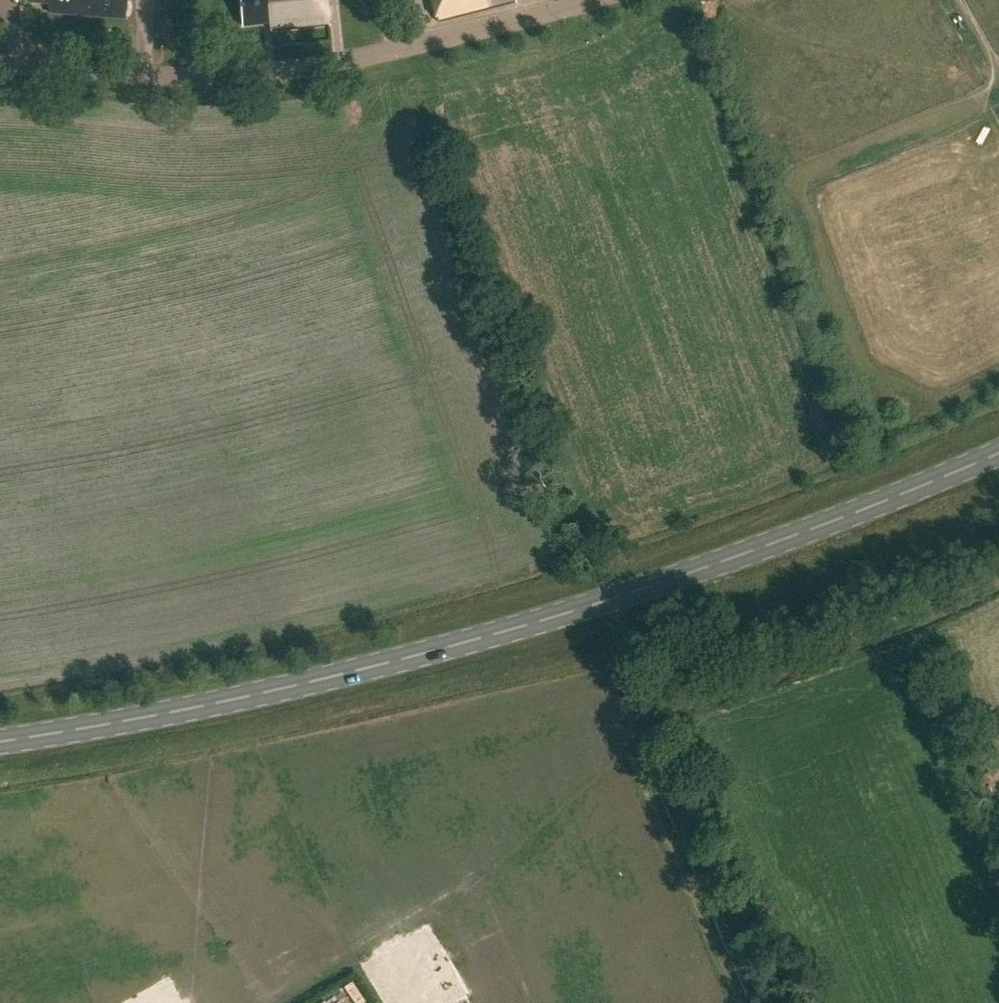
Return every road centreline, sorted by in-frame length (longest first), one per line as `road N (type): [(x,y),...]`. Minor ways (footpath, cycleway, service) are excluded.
road 1 (primary): [(0,742),(290,688),(506,633),(707,568),(998,453)]
road 2 (unclassified): [(0,67),(236,79),(320,69),(603,0)]

